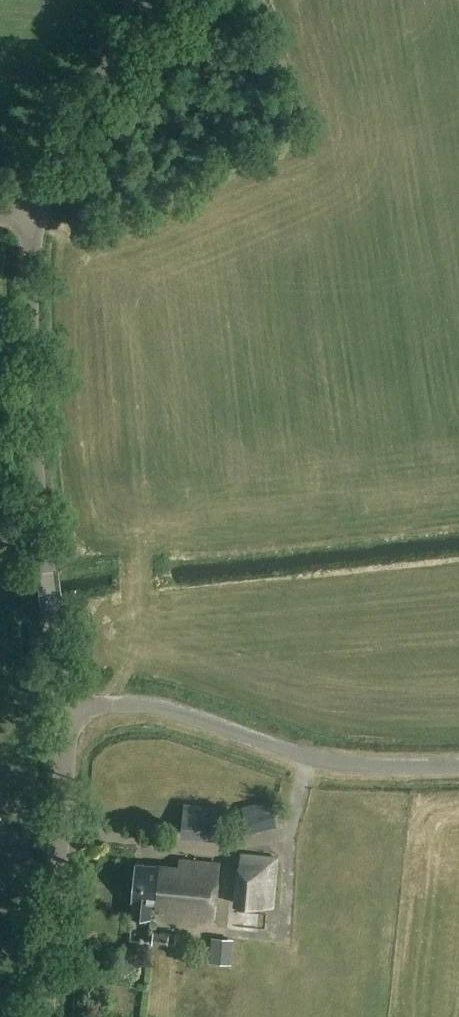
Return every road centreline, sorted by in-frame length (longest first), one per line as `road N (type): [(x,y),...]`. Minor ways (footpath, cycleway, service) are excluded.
road 1 (tertiary): [(61,707),(34,456),(33,223)]
road 2 (unclassified): [(458,764),(354,764),(135,703),(61,707)]
road 3 (tertiary): [(44,1016),(65,763),(61,707)]
road 4 (tertiary): [(33,223),(73,128),(162,0)]

